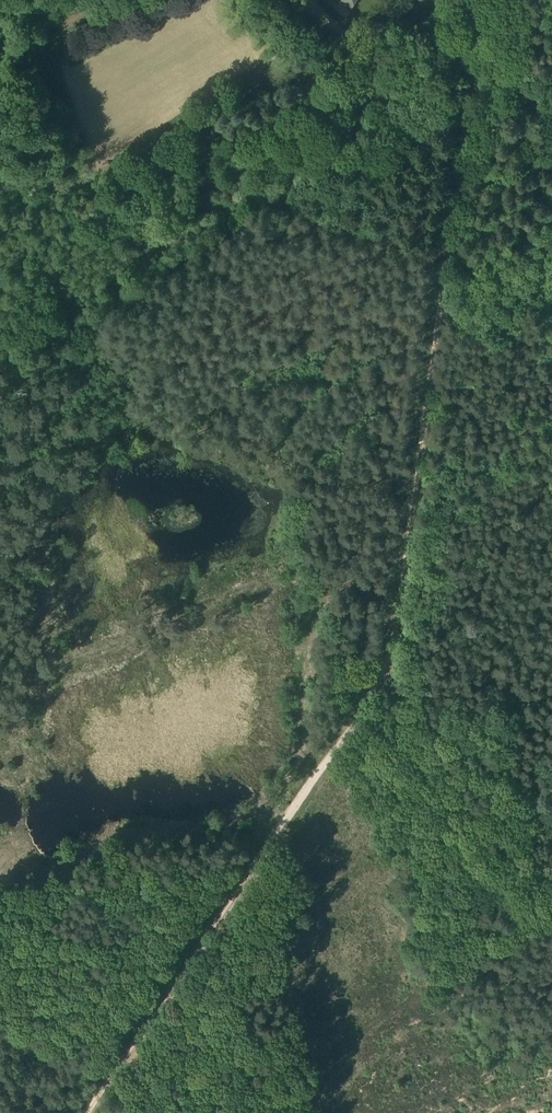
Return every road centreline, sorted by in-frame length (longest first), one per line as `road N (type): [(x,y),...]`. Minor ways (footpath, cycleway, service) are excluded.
road 1 (track): [(384,673),(472,57)]
road 2 (track): [(83,1112),(384,673)]
road 3 (track): [(308,0),(367,61),(395,70),(472,57)]
road 4 (track): [(116,0),(0,46)]

